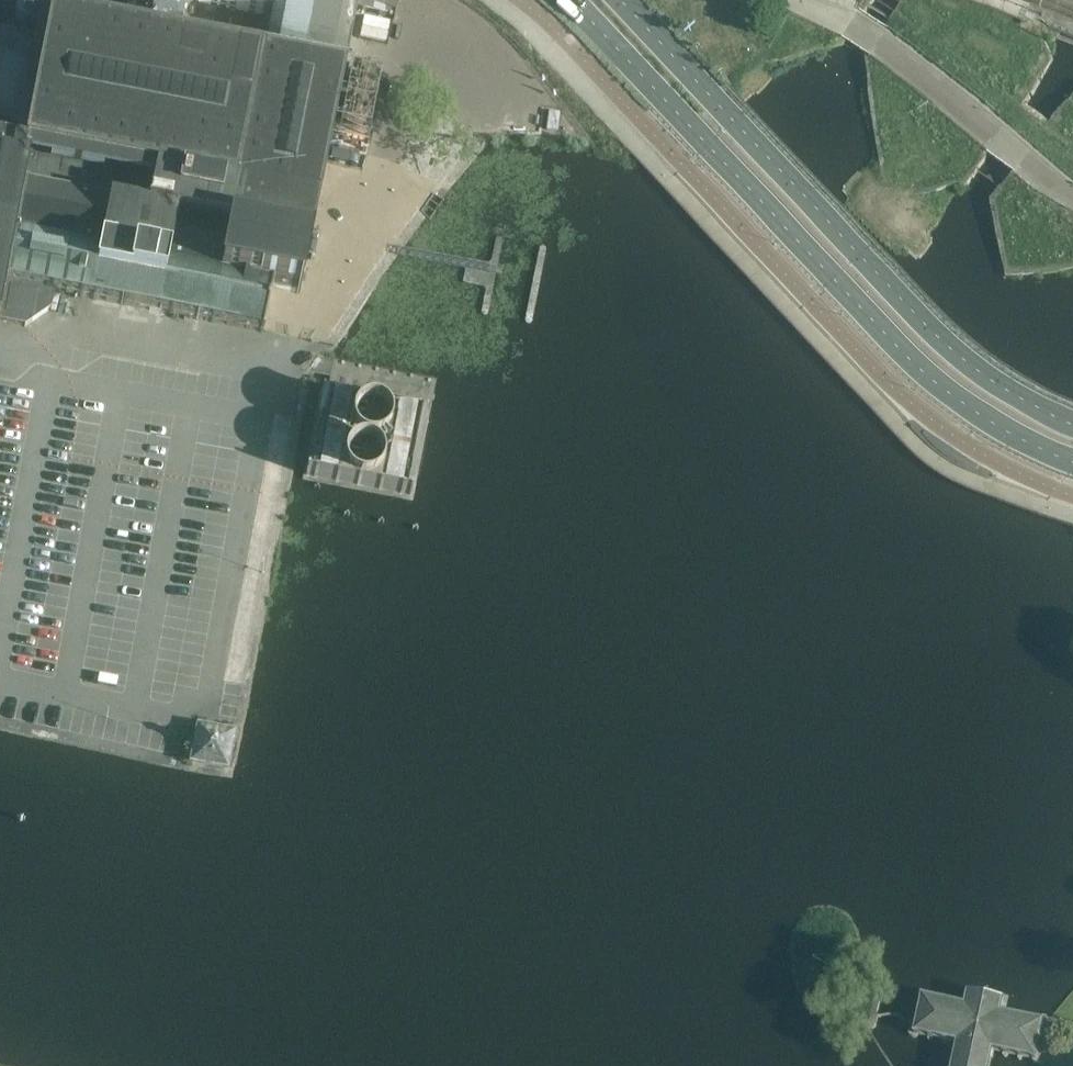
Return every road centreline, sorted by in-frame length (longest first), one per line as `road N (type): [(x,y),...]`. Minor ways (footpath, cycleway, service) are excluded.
road 1 (primary): [(567,0),(898,349),(999,426),(1072,462)]
road 2 (primary): [(1072,425),(996,385),(929,330),(624,0)]

